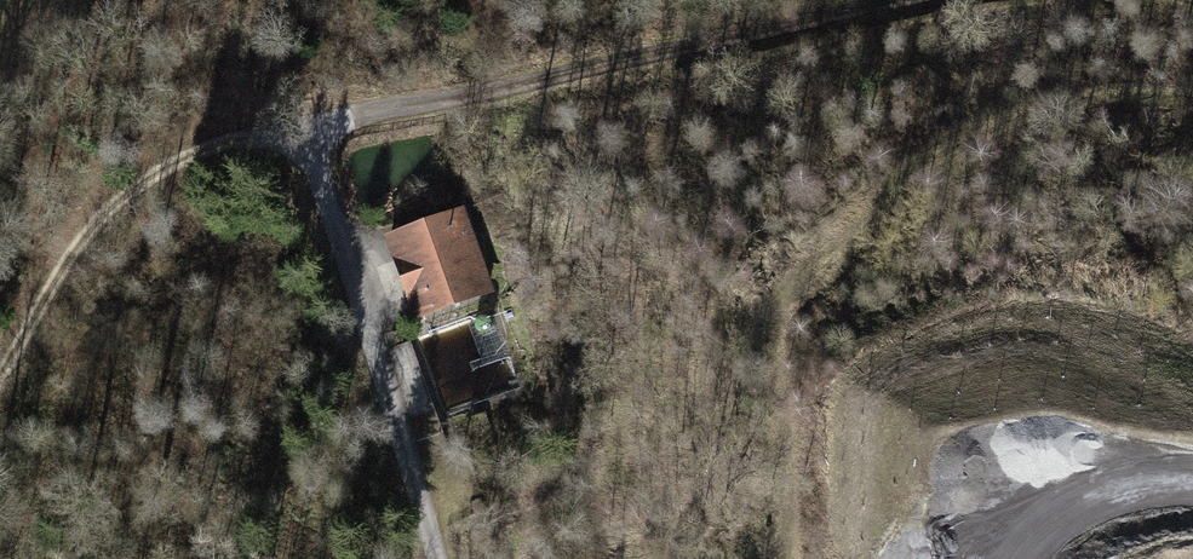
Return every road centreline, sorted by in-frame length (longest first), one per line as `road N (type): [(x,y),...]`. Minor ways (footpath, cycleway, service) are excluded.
road 1 (track): [(900,0),(296,126),(190,157),(108,211),(74,250),(0,378)]
road 2 (track): [(431,558),(296,126)]
road 3 (track): [(1012,558),(1058,514),(1106,489),(1192,480)]

